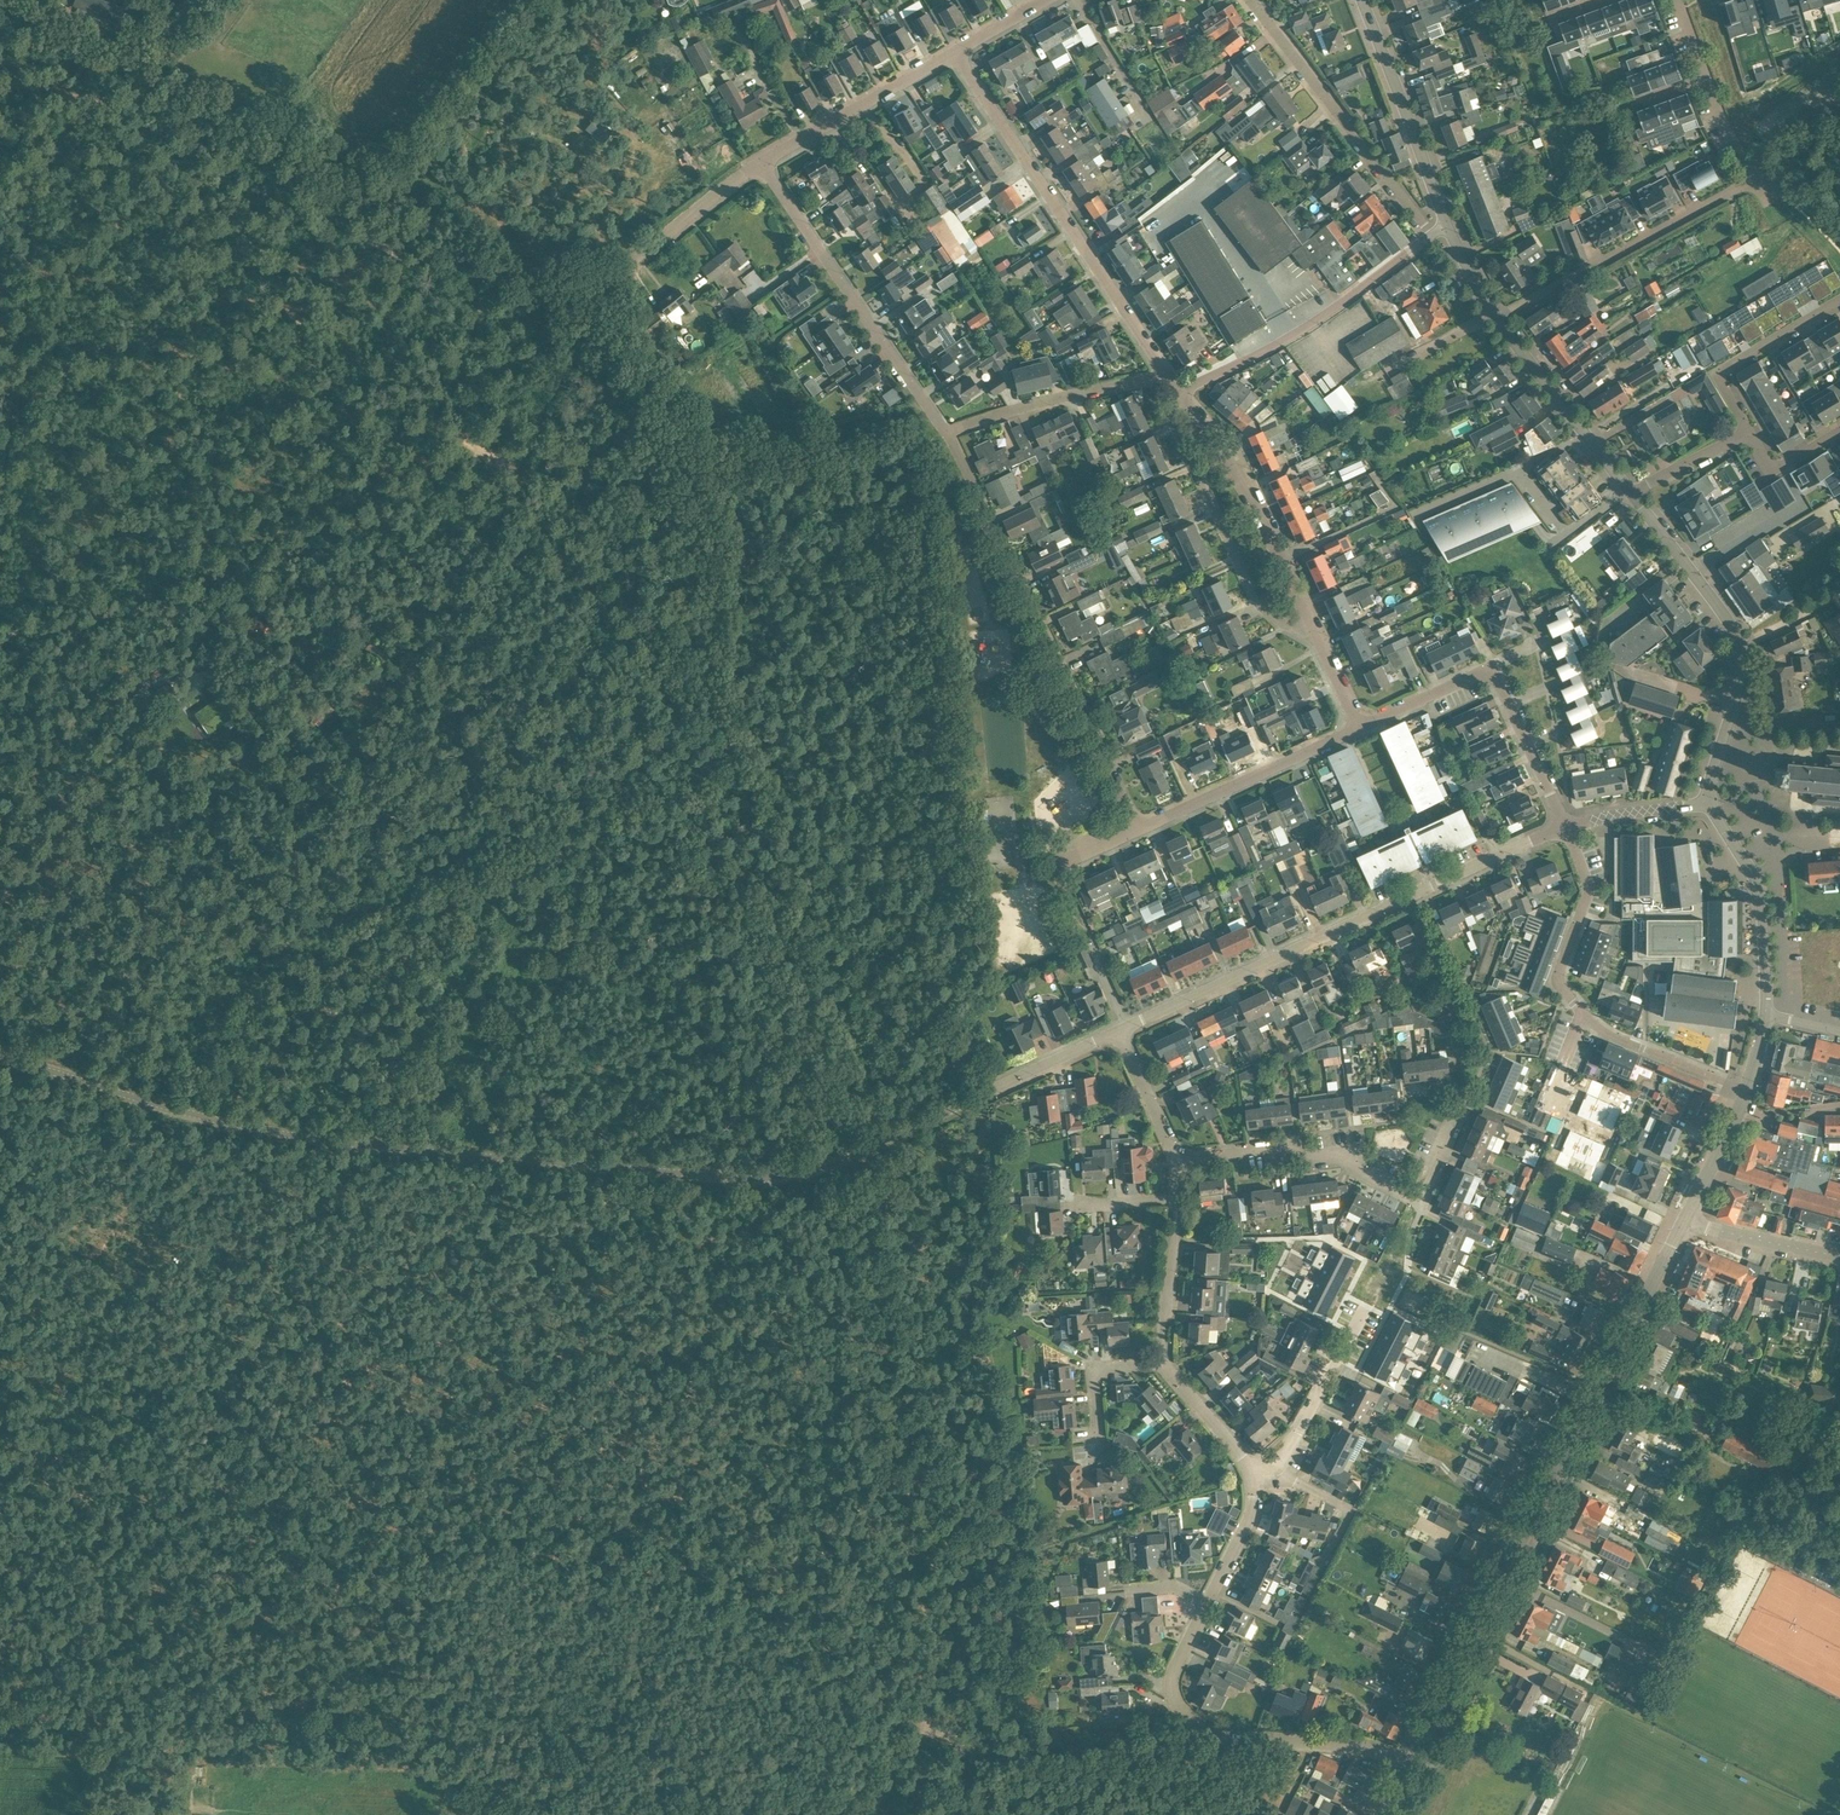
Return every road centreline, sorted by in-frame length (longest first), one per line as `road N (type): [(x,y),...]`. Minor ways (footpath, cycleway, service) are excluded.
road 1 (unclassified): [(1123,1030),(815,1166),(775,1169),(250,1128),(0,1054)]
road 2 (tertiary): [(1406,1764),(1689,1221)]
road 3 (track): [(0,613),(42,97),(36,82)]
road 4 (unclassified): [(1565,825),(1123,1030)]
road 5 (residential): [(1138,825),(941,436)]
road 6 (residential): [(1565,825),(1588,892),(1558,970),(1565,994),(1598,1028),(1747,1090)]
road 7 (residential): [(1166,373),(956,53)]
road 8 (residential): [(1174,1158),(1283,1145),(1308,1157),(1335,1154),(1419,1196),(1472,1085)]
road 9 (residential): [(1406,1764),(1350,1747),(1223,1736),(1184,1716),(1174,1697),(1176,1672),(1206,1603)]
road 10 (tertiary): [(1706,803),(1743,676),(1740,643),(1634,495)]
road 11 (residential): [(941,436),(759,163)]
road 12 (residential): [(1433,236),(1251,0)]
road 13 (residential): [(1183,397),(1290,336),(1433,236)]
road 14 (residential): [(1755,179),(1498,318)]
road 15 (residential): [(1309,627),(1283,624),(1254,596),(1168,411),(1183,397)]
road 16 (track): [(263,588),(49,631),(0,651)]
road 17 (residential): [(1309,627),(1227,457),(1183,397)]
road 18 (tertiary): [(1449,226),(1362,0)]
road 19 (residential): [(1138,825),(1359,727)]
road 20 (residential): [(941,436),(990,415),(1166,373)]
road 21 (residential): [(759,163),(956,53)]
road 22 (tertiary): [(1765,1013),(1758,883),(1706,803)]
road 23 (tertiary): [(1634,495),(1498,318)]
road 24 (residential): [(1839,303),(1729,366),(1721,379),(1750,431)]
road 25 (residential): [(1248,1468),(1276,1466),(1296,1442),(1353,1332)]
road 26 (residential): [(1565,825),(1492,666)]
road 27 (residential): [(624,267),(759,163)]
road 28 (residential): [(1169,1365),(1174,1201)]
road 29 (unclassified): [(1839,1256),(1689,1221)]
road 30 (residential): [(1359,727),(1492,666)]
road 31 (residential): [(1206,1603),(1251,1513),(1248,1468)]
road 32 (tertiary): [(1689,1221),(1747,1090)]
road 33 (unclassified): [(1706,803),(1565,825)]
road 34 (residential): [(1099,1442),(1097,1380),(1107,1368),(1169,1365)]
road 35 (residential): [(1174,1158),(1123,1030)]
road 36 (residential): [(1634,495),(1750,431)]
road 37 (residential): [(1248,1468),(1169,1365)]

